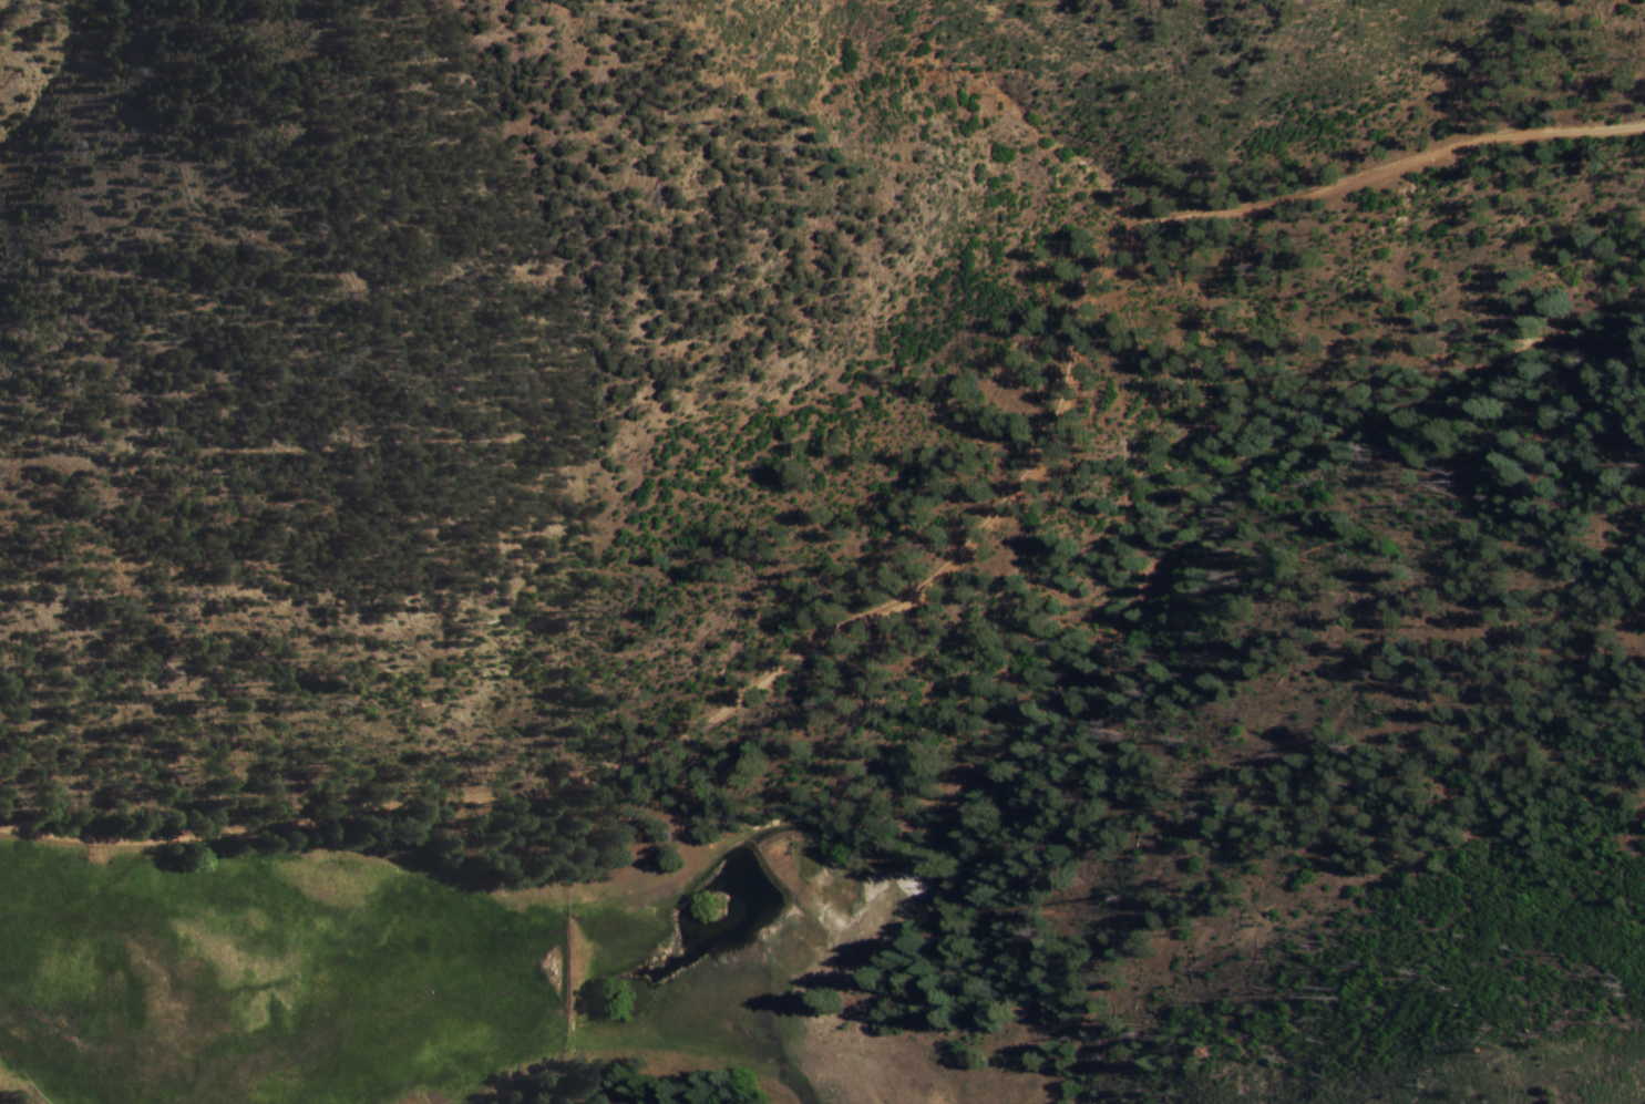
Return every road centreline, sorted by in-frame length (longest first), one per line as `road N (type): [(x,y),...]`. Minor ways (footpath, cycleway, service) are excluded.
road 1 (residential): [(0,823),(450,830),(585,782),(710,715),(825,623),(940,576),(969,548),(1050,440),(1082,307),(1147,215),(1243,211),(1346,186),(1460,142),(1644,127)]

